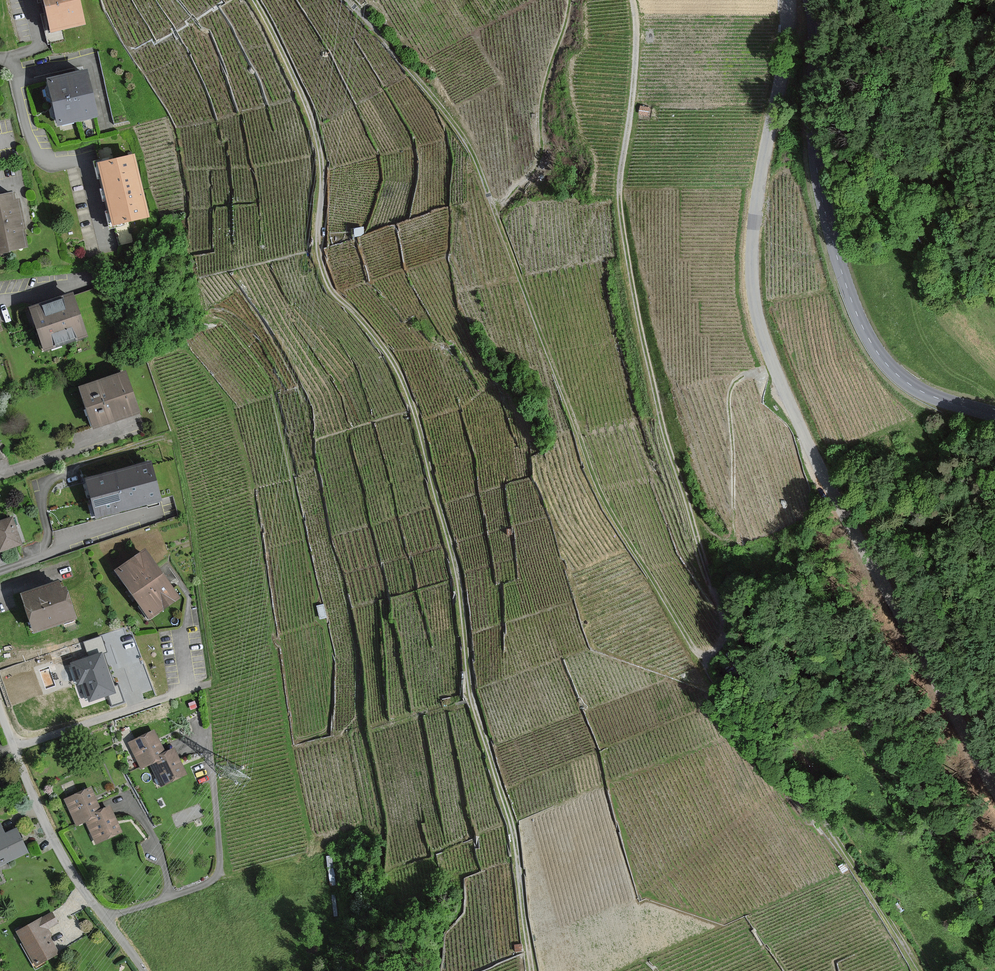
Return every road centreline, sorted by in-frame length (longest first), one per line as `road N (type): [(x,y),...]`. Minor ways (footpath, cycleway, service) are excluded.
road 1 (track): [(532,970),(516,842),(474,705),(455,564),(417,420),(398,370),(324,272),(320,151),(254,0)]
road 2 (unclassified): [(994,789),(807,443),(756,311),(760,190),(787,0)]
road 3 (track): [(347,0),(470,149),(599,488),(701,659)]
road 4 (track): [(632,0),(633,95),(619,202),(668,442),(726,619),(721,643),(701,659)]
road 5 (secondary): [(812,0),(818,174),(856,312),(878,352),(908,384),(994,415)]
road 6 (track): [(701,659),(814,805),(921,970)]
road 7 (residential): [(144,970),(66,862),(0,708)]
road 8 (track): [(775,368),(732,388),(733,509)]
road 9 (residential): [(0,474),(144,424)]

